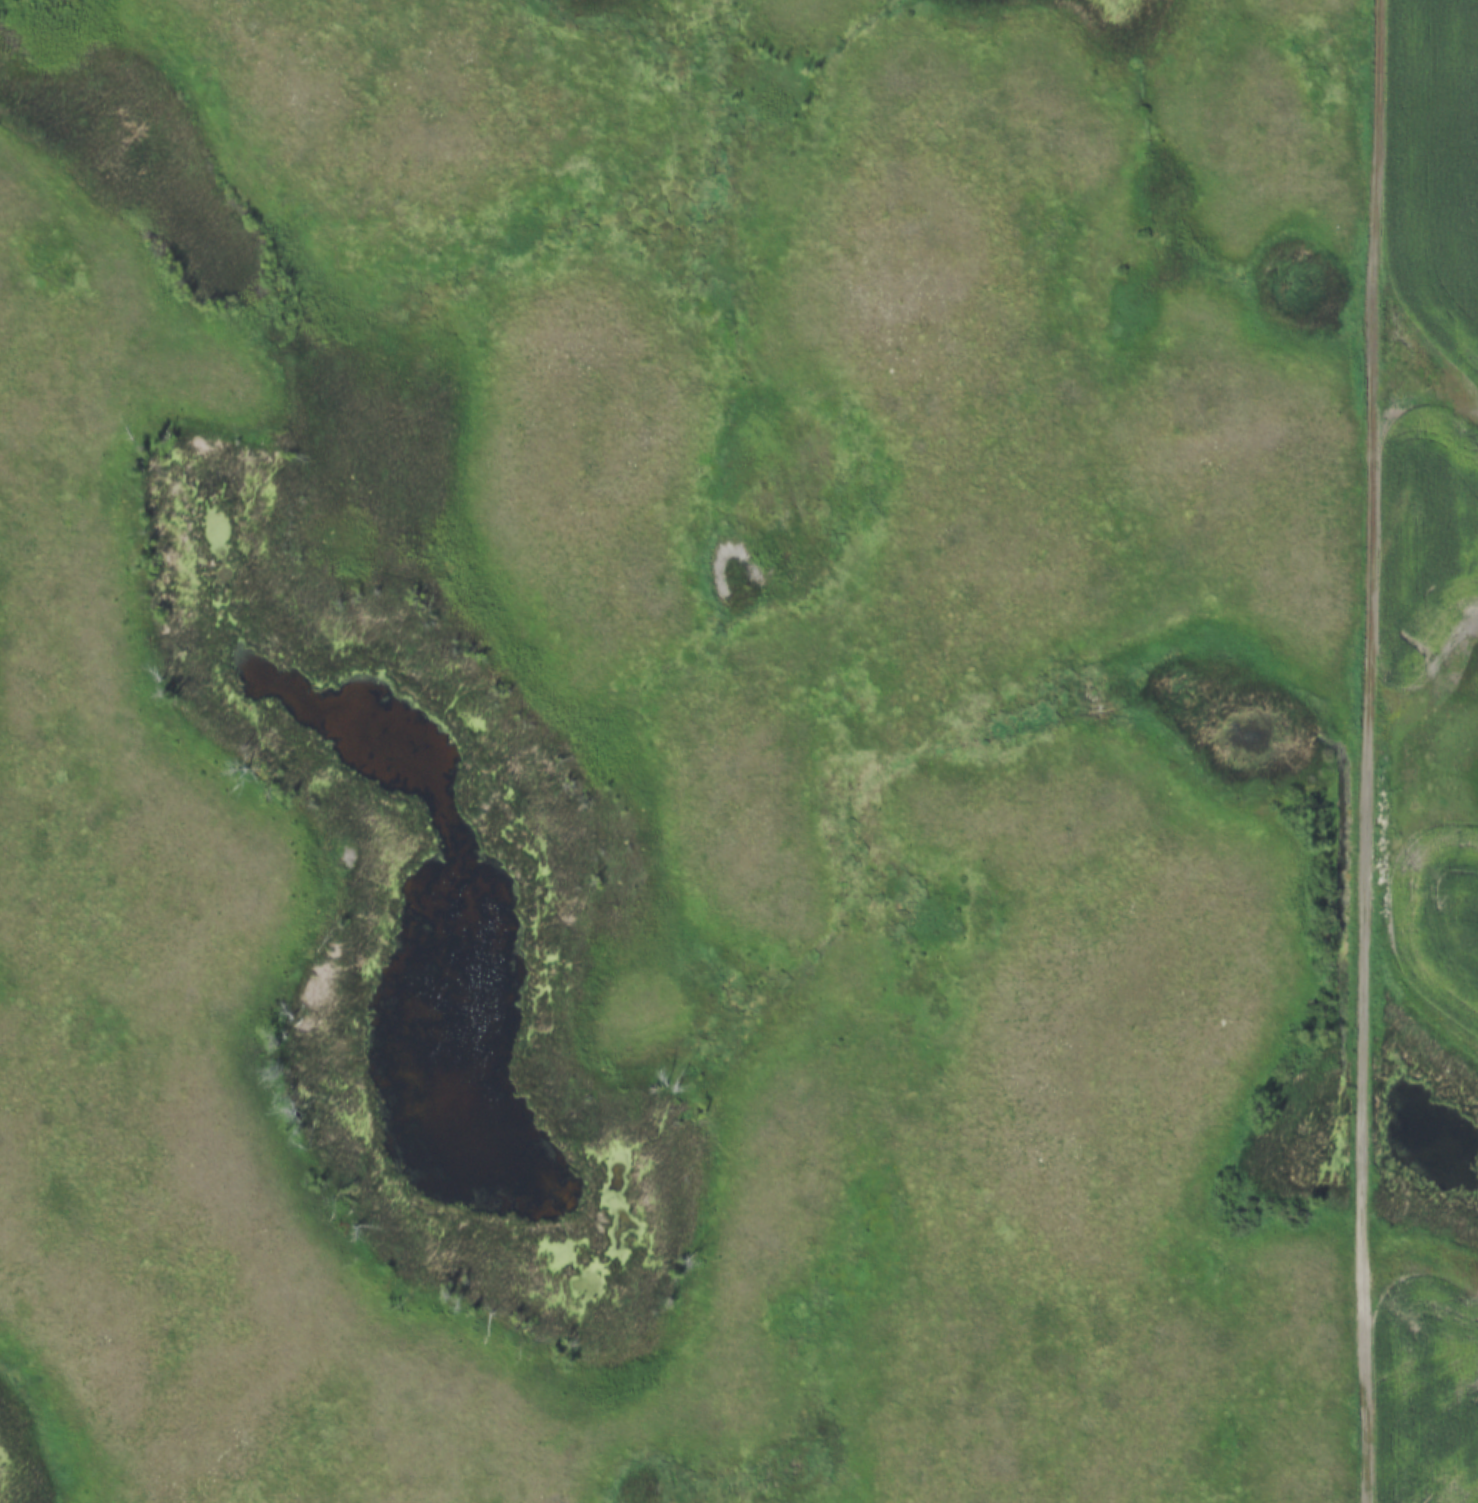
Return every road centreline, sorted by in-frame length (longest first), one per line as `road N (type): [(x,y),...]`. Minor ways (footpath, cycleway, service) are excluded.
road 1 (track): [(1374,0),(1364,1502)]

